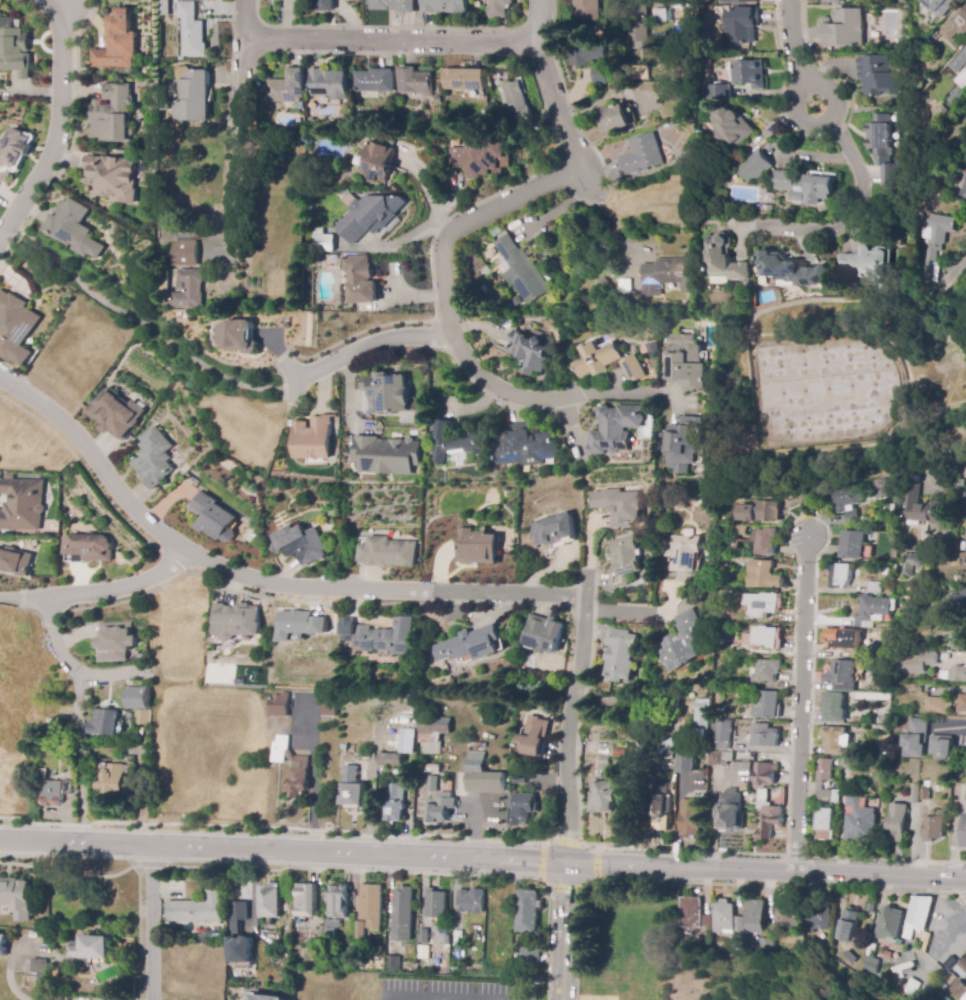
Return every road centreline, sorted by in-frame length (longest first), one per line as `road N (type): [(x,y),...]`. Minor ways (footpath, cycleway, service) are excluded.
road 1 (residential): [(543,0),(539,43),(589,174),(551,180),(445,235),(451,339),(500,390),(529,398),(650,392)]
road 2 (residential): [(588,596),(348,590),(223,569),(157,533),(59,418),(0,379)]
road 3 (primary): [(566,864),(0,842)]
road 4 (residential): [(796,874),(805,542)]
road 5 (residential): [(245,39),(539,43)]
road 6 (residential): [(588,572),(565,763),(566,864)]
road 7 (residential): [(245,0),(220,280)]
road 8 (residential): [(0,232),(43,163),(61,106),(64,0)]
road 9 (primary): [(796,874),(566,864)]
road 10 (residential): [(831,123),(863,173),(857,216),(844,228),(761,230)]
road 11 (primary): [(965,880),(796,874)]
road 12 (residential): [(451,339),(414,337),(298,378)]
road 13 (residential): [(153,999),(151,846)]
road 14 (residential): [(187,551),(148,579),(46,599)]
road 15 (residential): [(839,95),(814,79),(794,92),(791,108),(800,123),(824,127),(836,117),(839,95)]
road 16 (residential): [(566,864),(560,999)]

